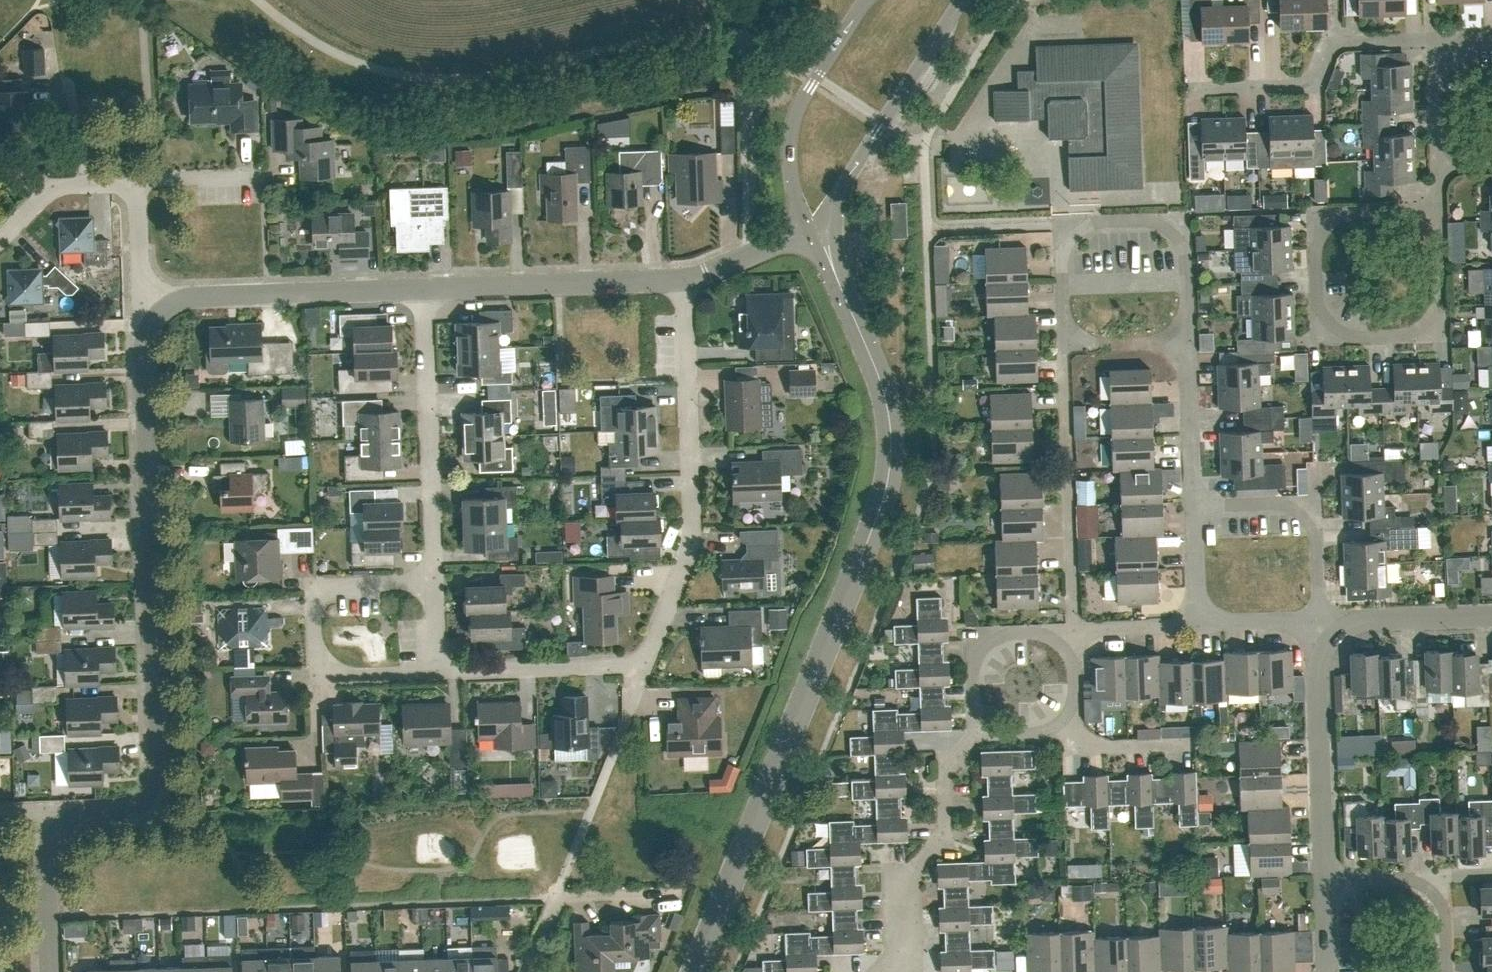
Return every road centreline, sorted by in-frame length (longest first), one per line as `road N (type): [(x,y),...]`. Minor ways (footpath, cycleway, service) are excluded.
road 1 (tertiary): [(696,971),(863,561),(890,473),(882,386),(835,272)]
road 2 (residential): [(62,826),(77,815),(135,804),(157,785),(143,352),(163,308)]
road 3 (residential): [(683,278),(694,538),(648,664)]
road 4 (residential): [(1439,210),(1326,218),(1315,233),(1317,307),(1325,328),(1343,337),(1420,335),(1442,303)]
road 5 (residential): [(1189,341),(1186,232),(1173,218),(1065,228),(1064,344)]
road 6 (residential): [(438,669),(339,677),(315,658),(313,596),(328,584),(434,581)]
road 7 (residential): [(434,581),(426,286)]
road 8 (residential): [(1064,344),(1074,630)]
road 9 (residential): [(898,971),(896,889),(944,832),(943,772),(985,722)]
road 10 (residential): [(1435,39),(1333,43),(1310,85),(1194,88)]
road 11 (residential): [(163,308),(196,295),(426,286)]
road 12 (tertiary): [(834,222),(880,128),(964,0)]
road 13 (residential): [(426,286),(683,278)]
road 14 (tertiary): [(867,0),(811,84),(789,142),(813,230)]
road 15 (residential): [(1324,881),(1318,668),(1333,635)]
road 16 (residential): [(1318,621),(1315,535),(1299,515),(1281,503),(1194,507)]
road 17 (residential): [(648,664),(438,669)]
road 18 (residential): [(1074,630),(1005,635),(984,645),(973,667),(974,704),(985,722)]
road 19 (residential): [(1194,507),(1189,341)]
road 20 (residential): [(1333,635),(1373,619),(1491,616)]
road 21 (residential): [(49,971),(46,865),(62,826)]
road 22 (residential): [(683,278),(813,230)]
road 23 (residential): [(1188,743),(1085,747),(1065,719)]
road 24 (residential): [(139,180),(141,284),(163,308)]
road 25 (residential): [(1189,341),(1064,344)]
road 26 (residential): [(1439,163),(1435,39)]
road 27 (residential): [(1074,630),(1197,625)]
road 28 (residential): [(1197,625),(1318,621)]

